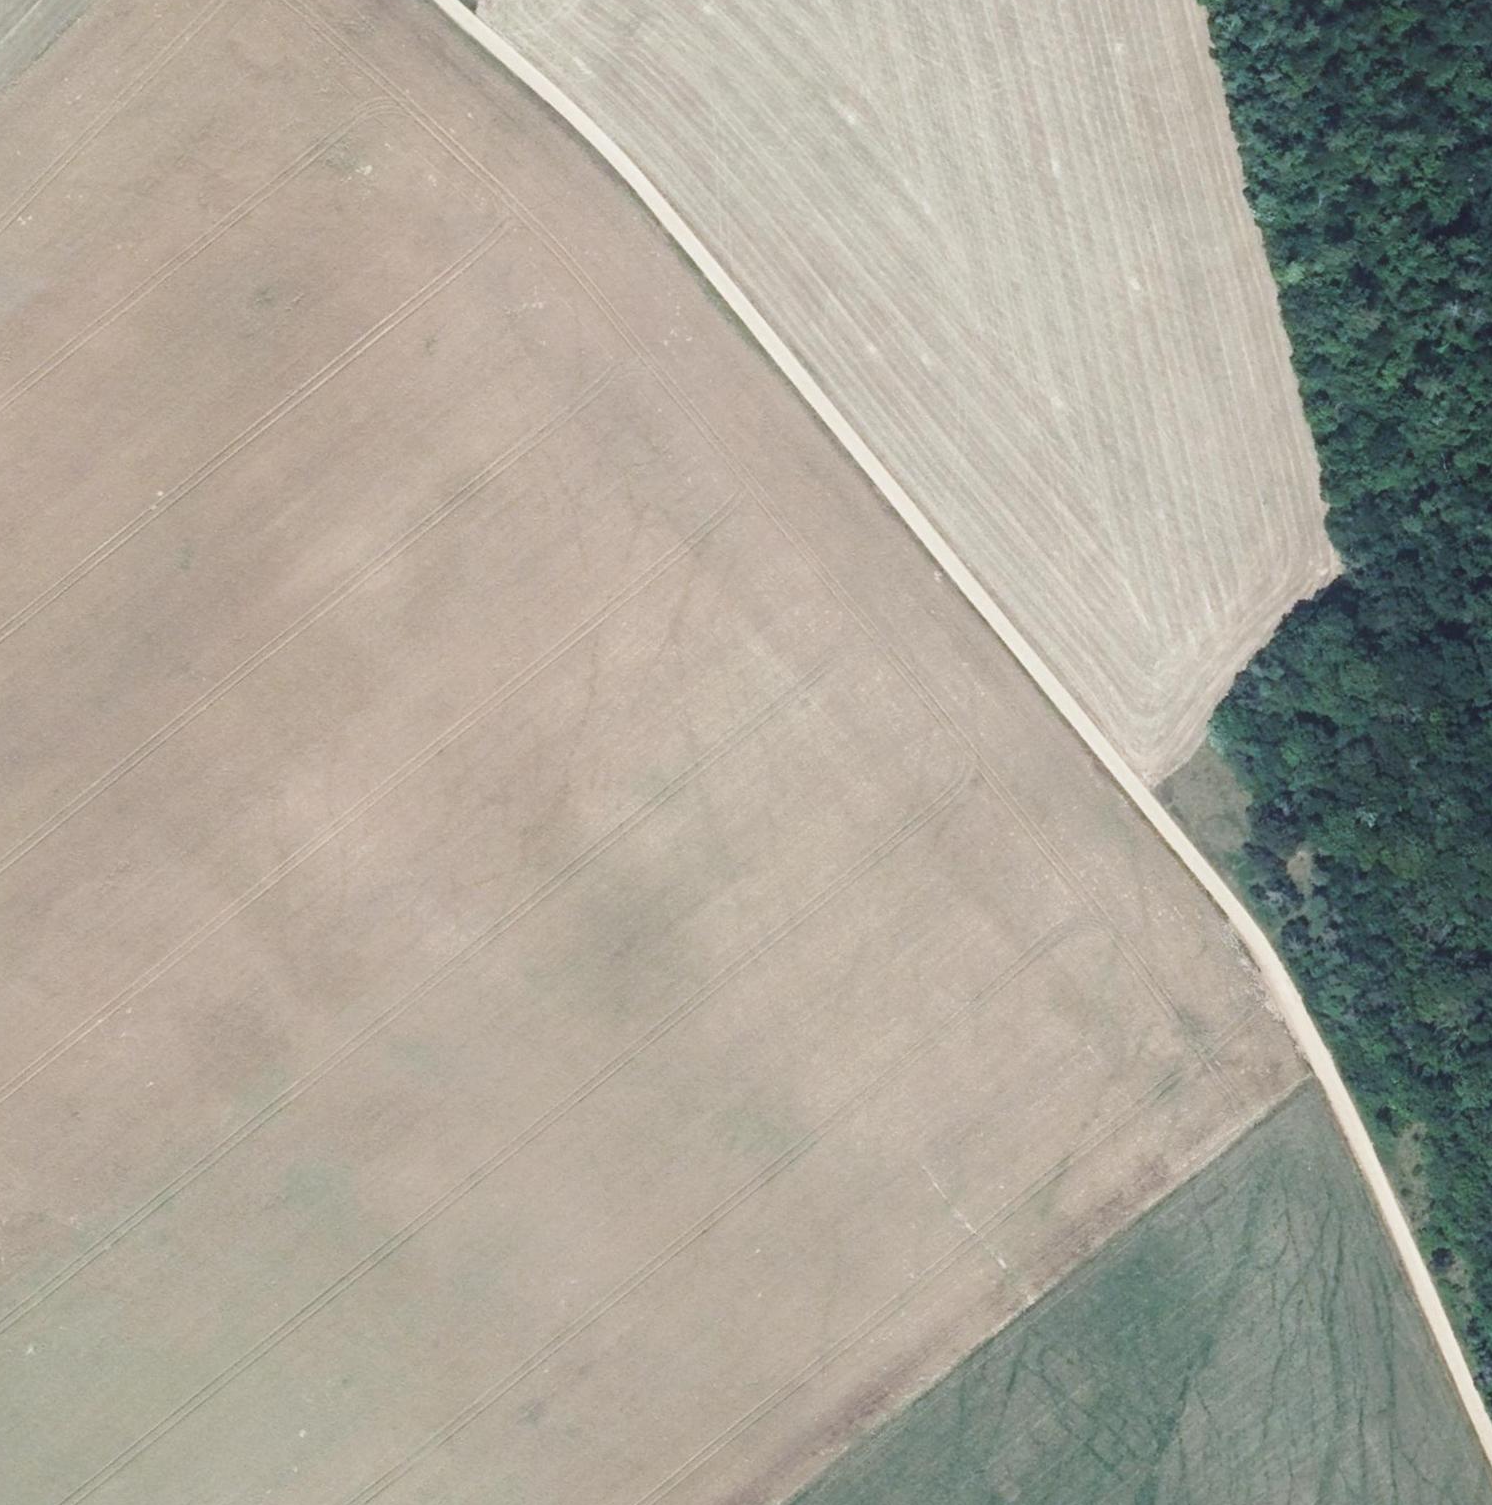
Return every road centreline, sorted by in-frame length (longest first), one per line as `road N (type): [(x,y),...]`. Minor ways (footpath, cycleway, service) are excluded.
road 1 (track): [(1491,1449),(1394,1221),(1256,945),(705,266),(595,140),(446,0)]

